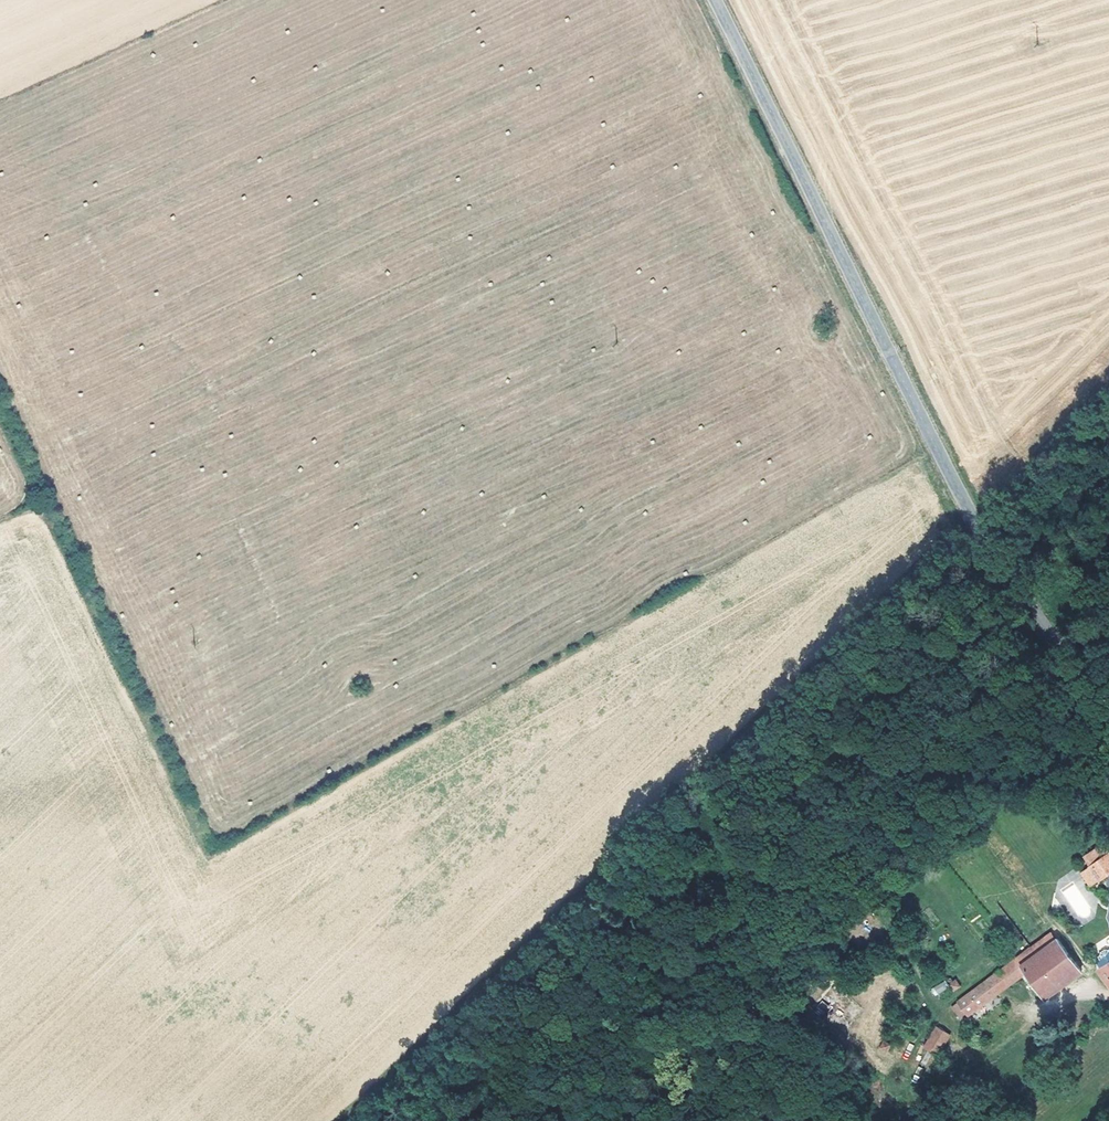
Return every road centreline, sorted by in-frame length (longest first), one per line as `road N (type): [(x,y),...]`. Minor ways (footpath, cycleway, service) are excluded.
road 1 (tertiary): [(1108,702),(993,545),(945,465),(713,0)]

